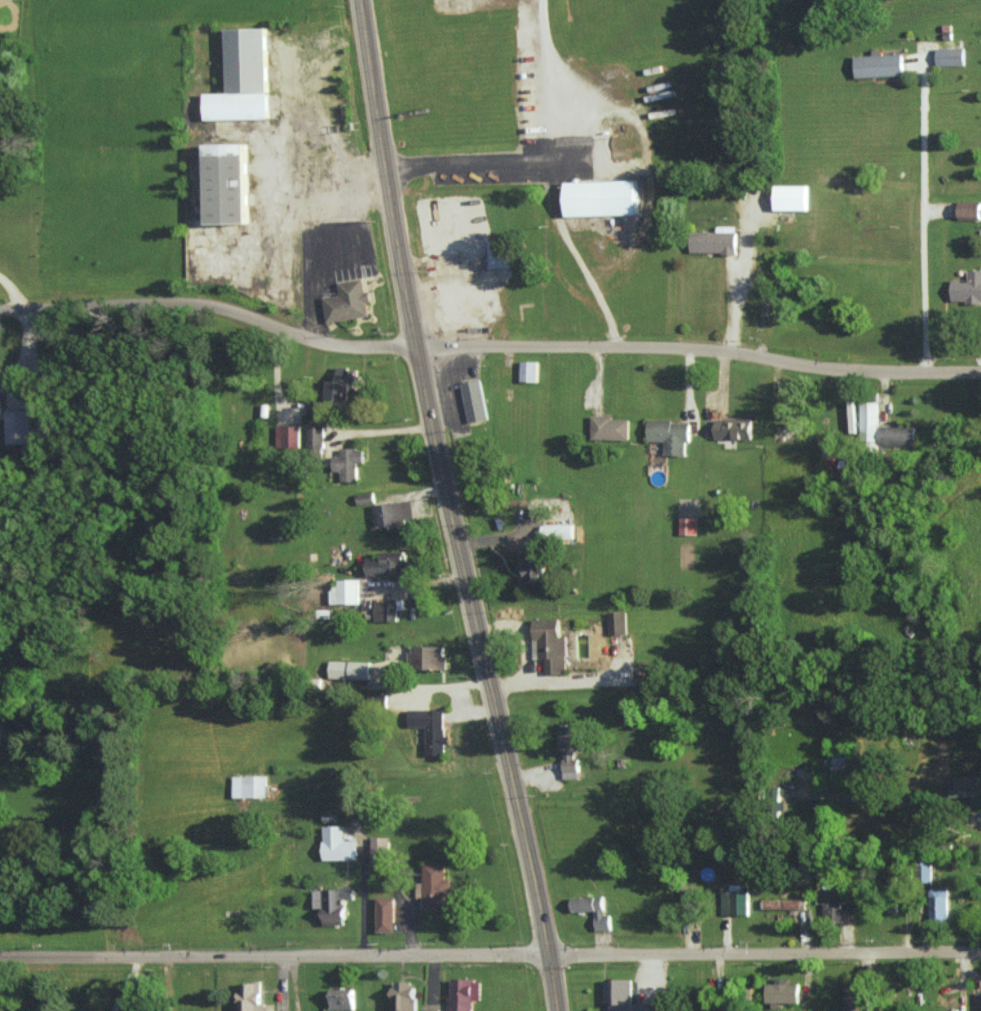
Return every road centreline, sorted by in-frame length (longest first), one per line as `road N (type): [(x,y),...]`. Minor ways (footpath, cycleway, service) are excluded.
road 1 (secondary): [(566,1010),(515,741),(415,344),(375,98)]
road 2 (residential): [(980,373),(805,372),(717,354),(415,344)]
road 3 (residential): [(0,959),(559,961)]
road 4 (residential): [(0,314),(203,304),(313,340),(415,344)]
road 5 (residential): [(980,964),(559,961)]

